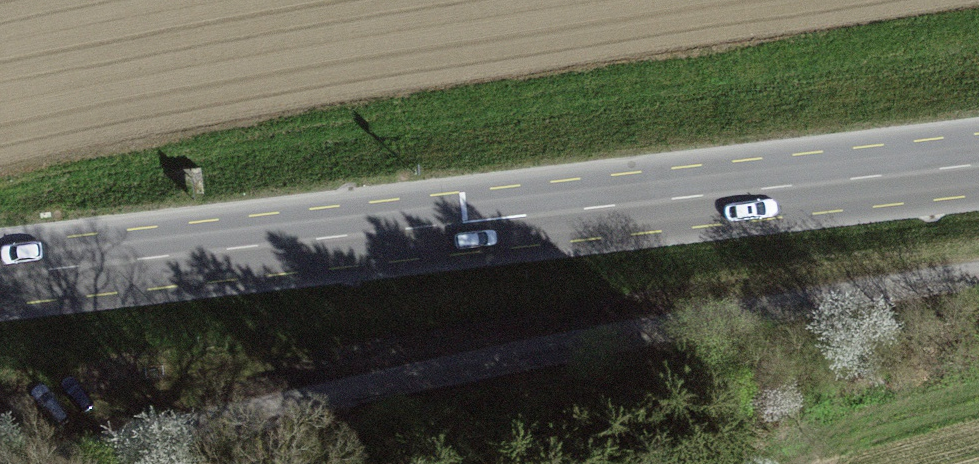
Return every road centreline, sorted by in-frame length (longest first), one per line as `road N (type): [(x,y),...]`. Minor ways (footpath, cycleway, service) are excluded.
road 1 (primary): [(978,165),(0,275)]
road 2 (residential): [(44,463),(250,413),(978,277)]

